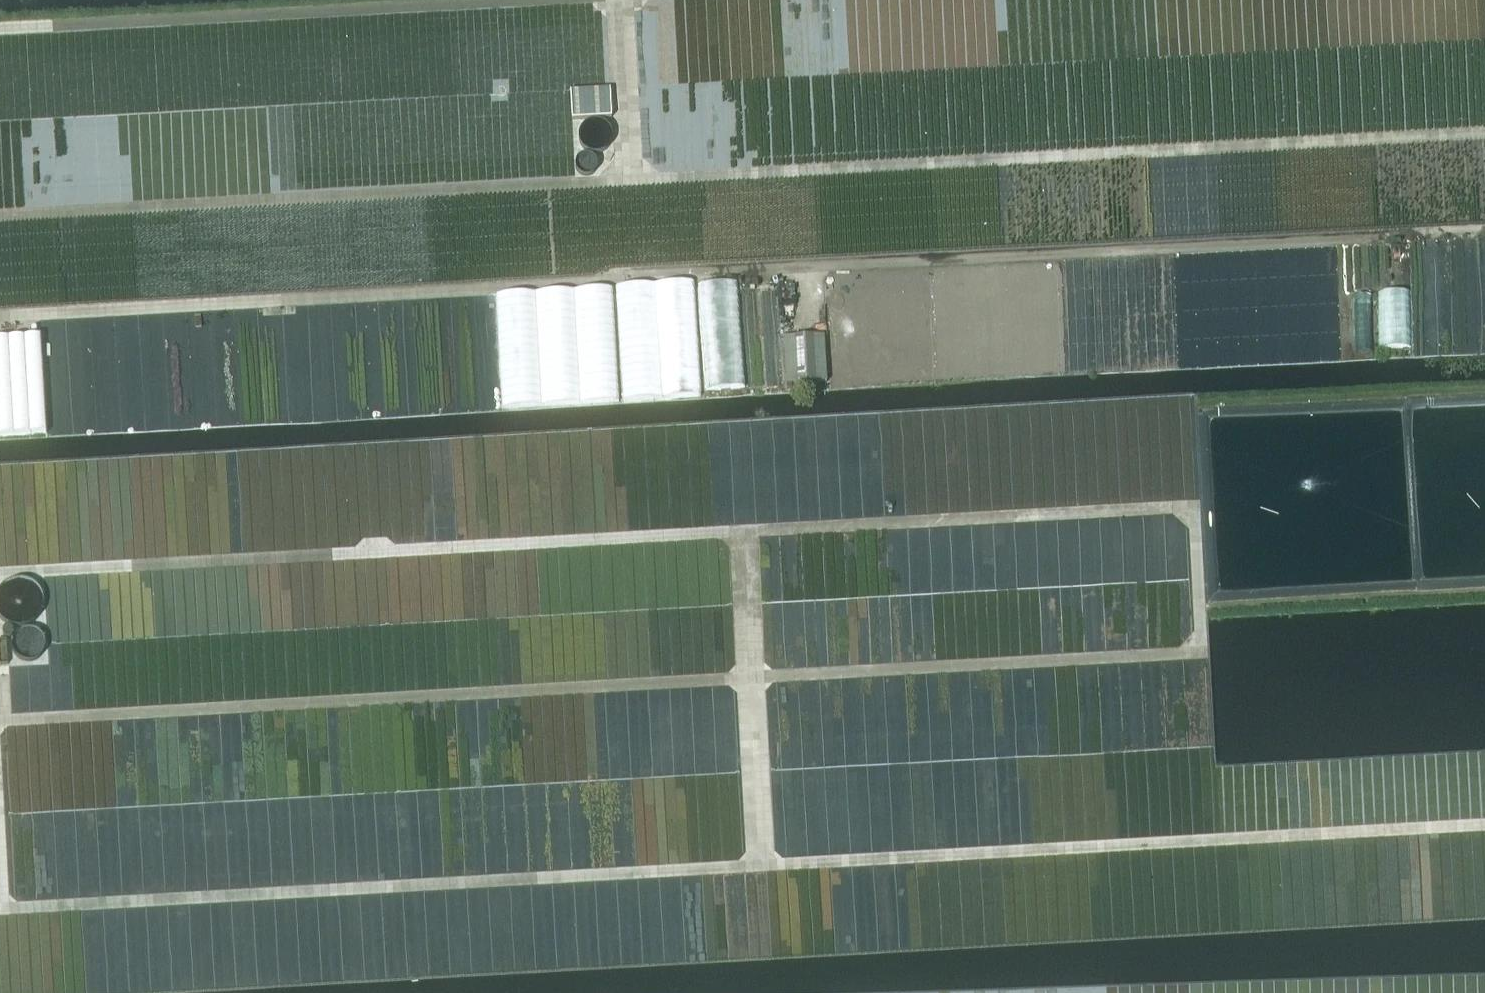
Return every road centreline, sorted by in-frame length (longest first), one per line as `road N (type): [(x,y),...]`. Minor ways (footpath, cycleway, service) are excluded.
road 1 (track): [(0,722),(1200,652),(1191,506),(0,576)]
road 2 (track): [(0,910),(1484,822)]
road 3 (track): [(0,314),(1484,230)]
road 4 (track): [(1484,131),(646,178),(630,164),(620,0)]
road 5 (track): [(507,0),(0,28)]
road 6 (track): [(743,532),(761,865)]

